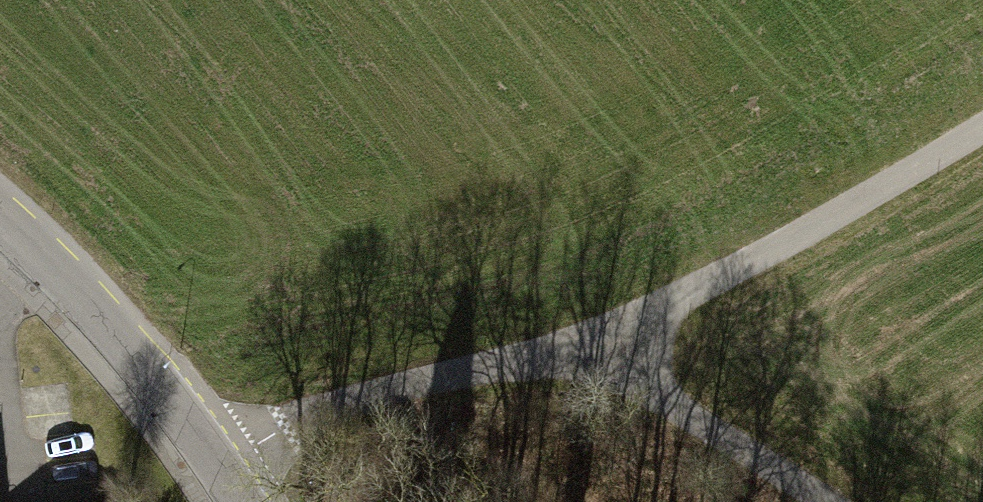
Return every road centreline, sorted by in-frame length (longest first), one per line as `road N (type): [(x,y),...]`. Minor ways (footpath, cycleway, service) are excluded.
road 1 (track): [(982,121),(688,305),(569,352),(271,438),(219,468)]
road 2 (tertiary): [(241,501),(147,370),(0,218)]
road 3 (track): [(569,352),(818,501)]

